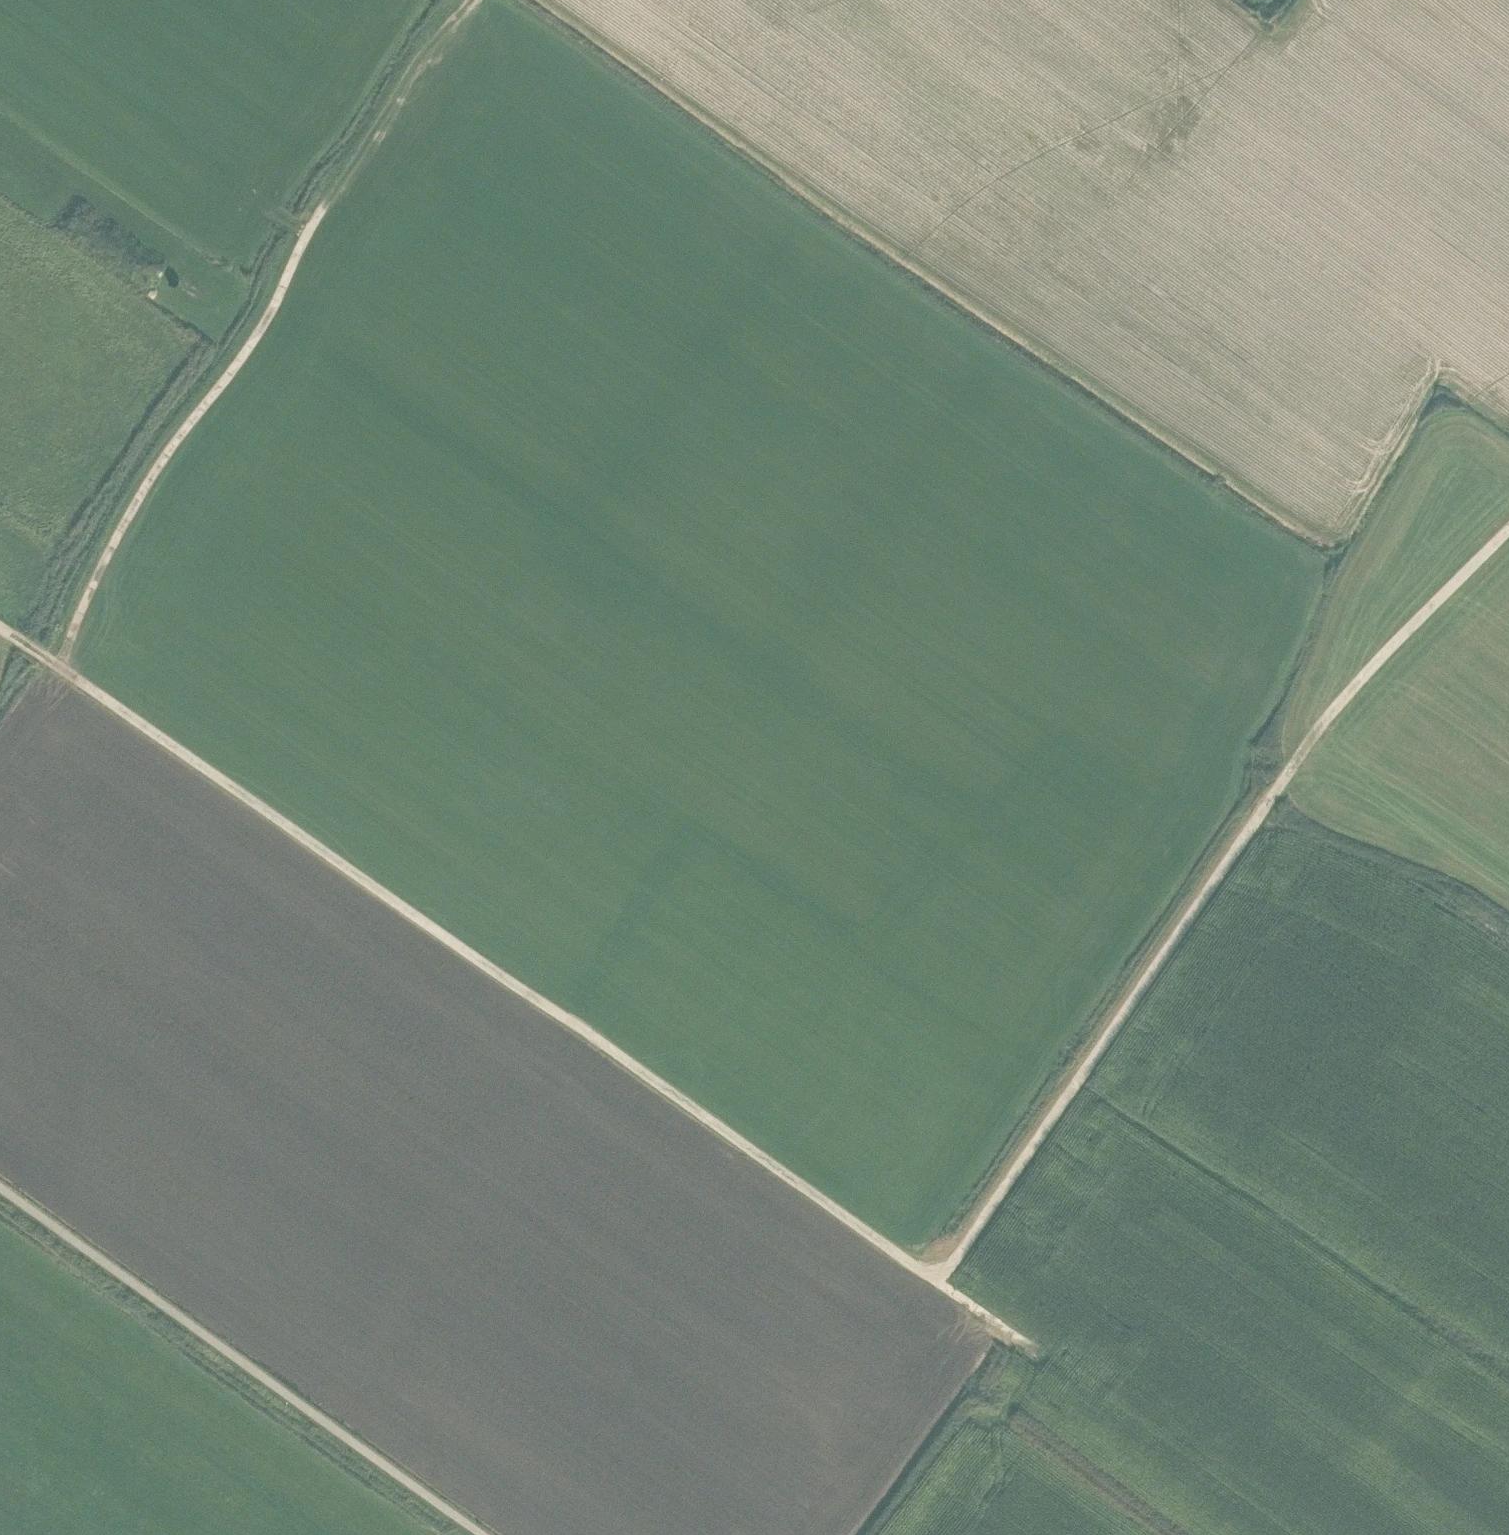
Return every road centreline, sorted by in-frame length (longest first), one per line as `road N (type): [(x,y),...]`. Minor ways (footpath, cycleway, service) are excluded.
road 1 (track): [(0,623),(1043,1355)]
road 2 (track): [(935,1280),(1324,719),(1508,536)]
road 3 (track): [(60,666),(137,498),(271,319),(323,208),(471,0)]

